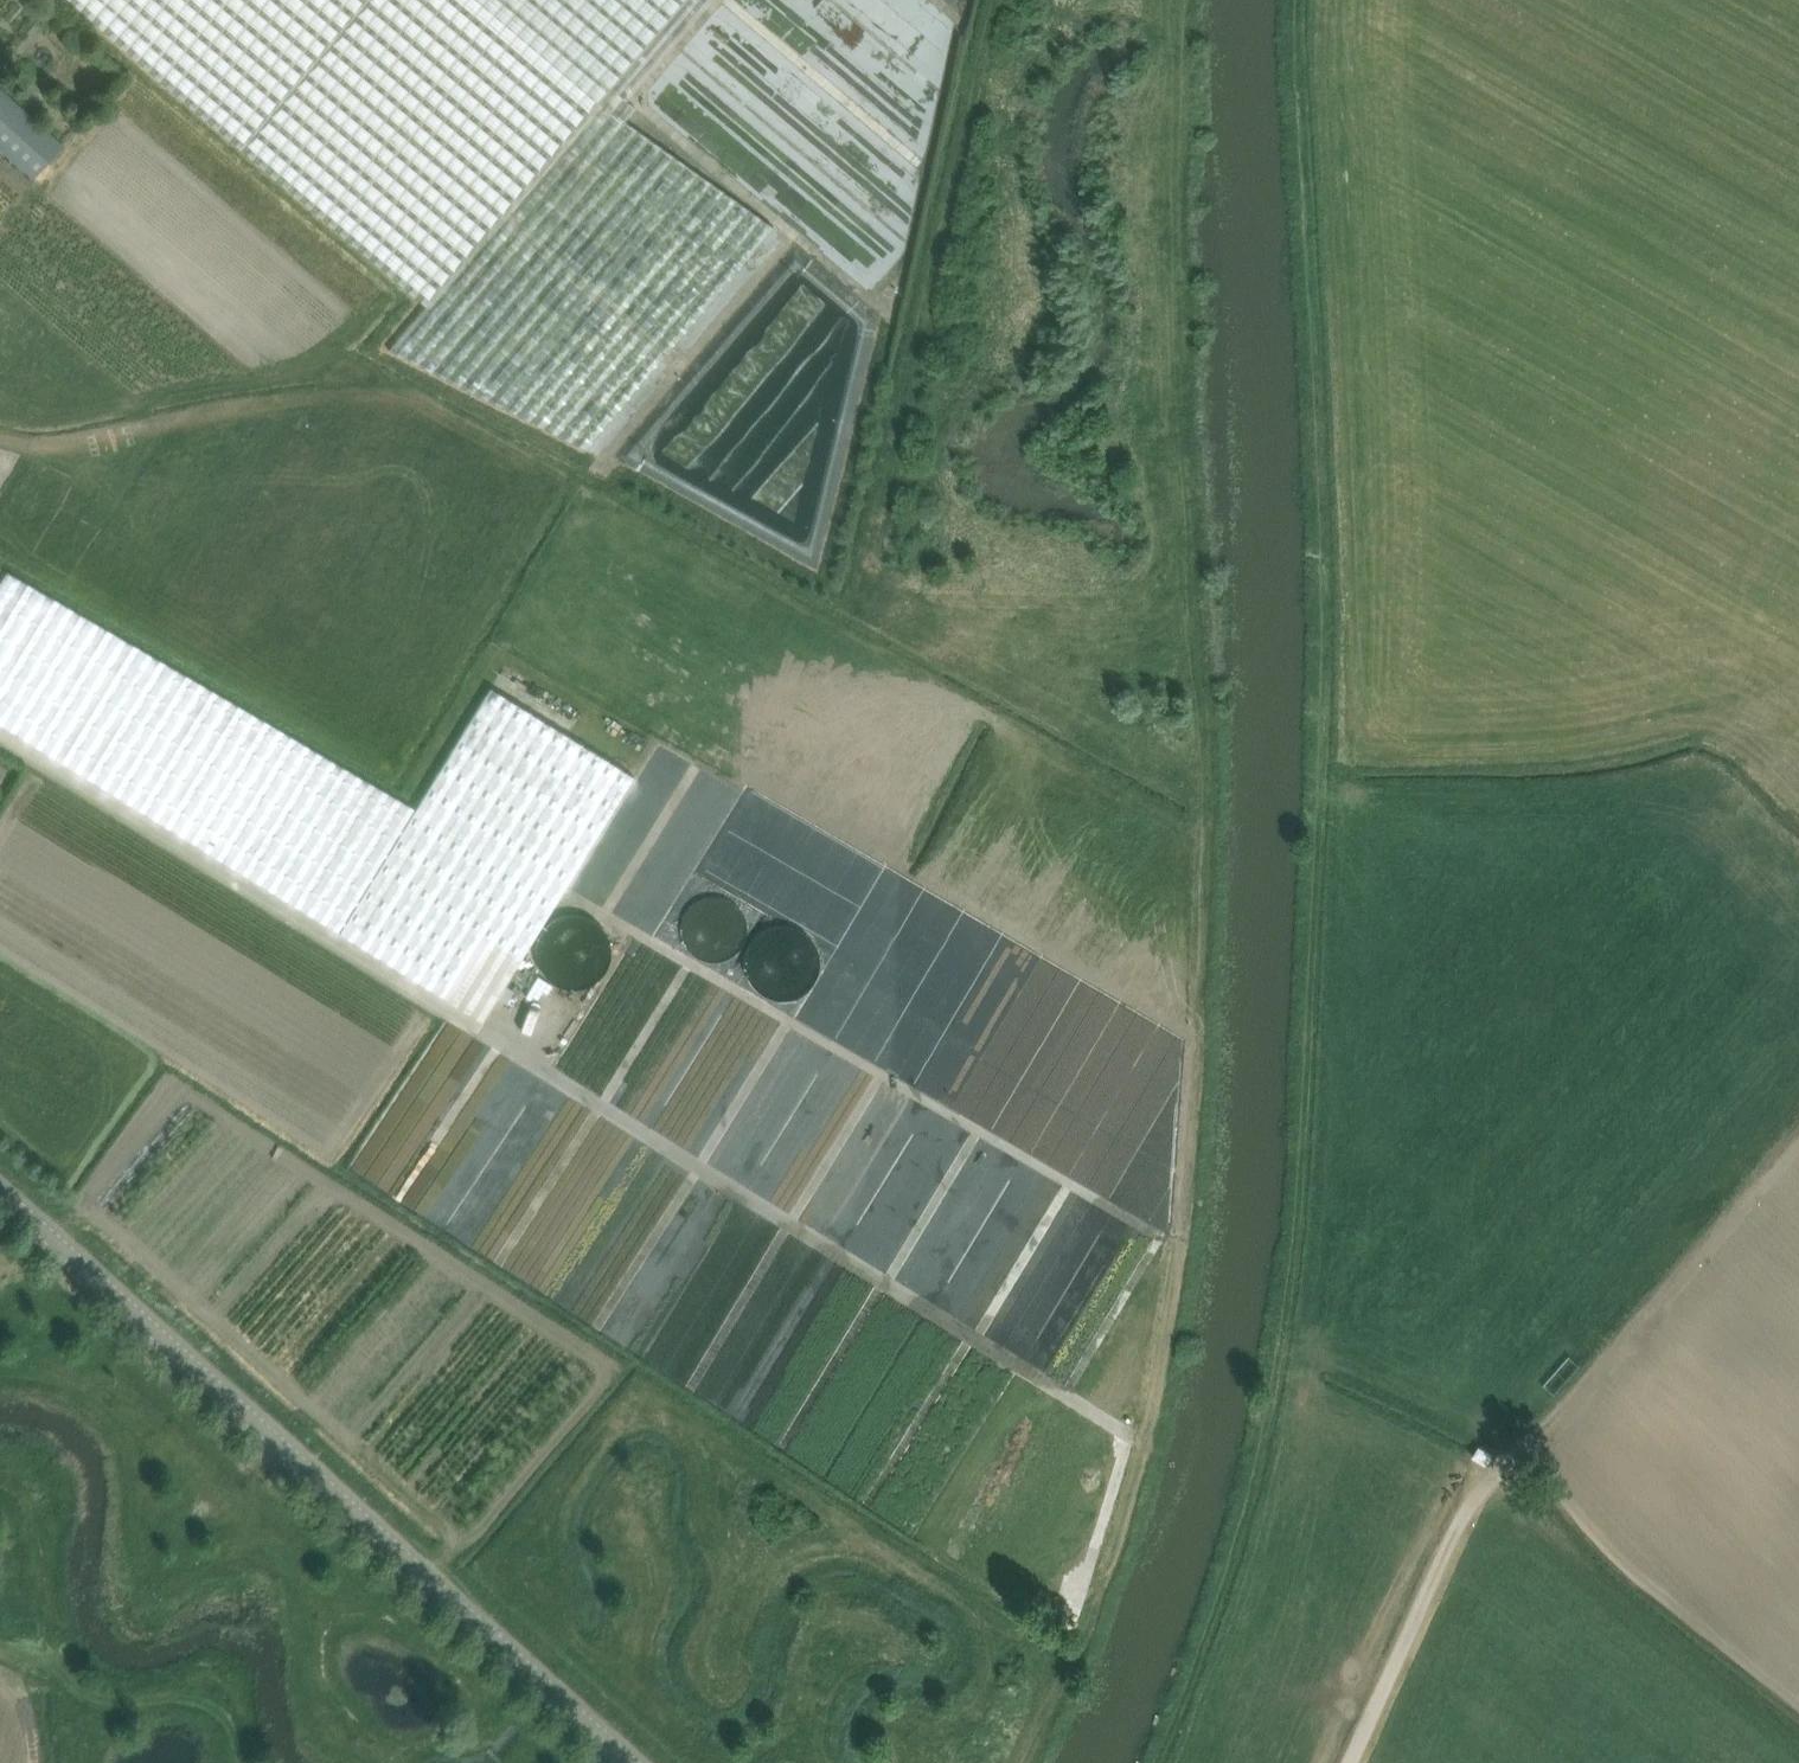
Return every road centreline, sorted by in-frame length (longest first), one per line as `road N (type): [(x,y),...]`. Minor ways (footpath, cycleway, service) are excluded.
road 1 (track): [(1161,1762),(1251,1519),(1296,1236),(1317,849),(1321,496),(1294,41),(1299,0)]
road 2 (unclassified): [(633,1762),(0,1197)]

